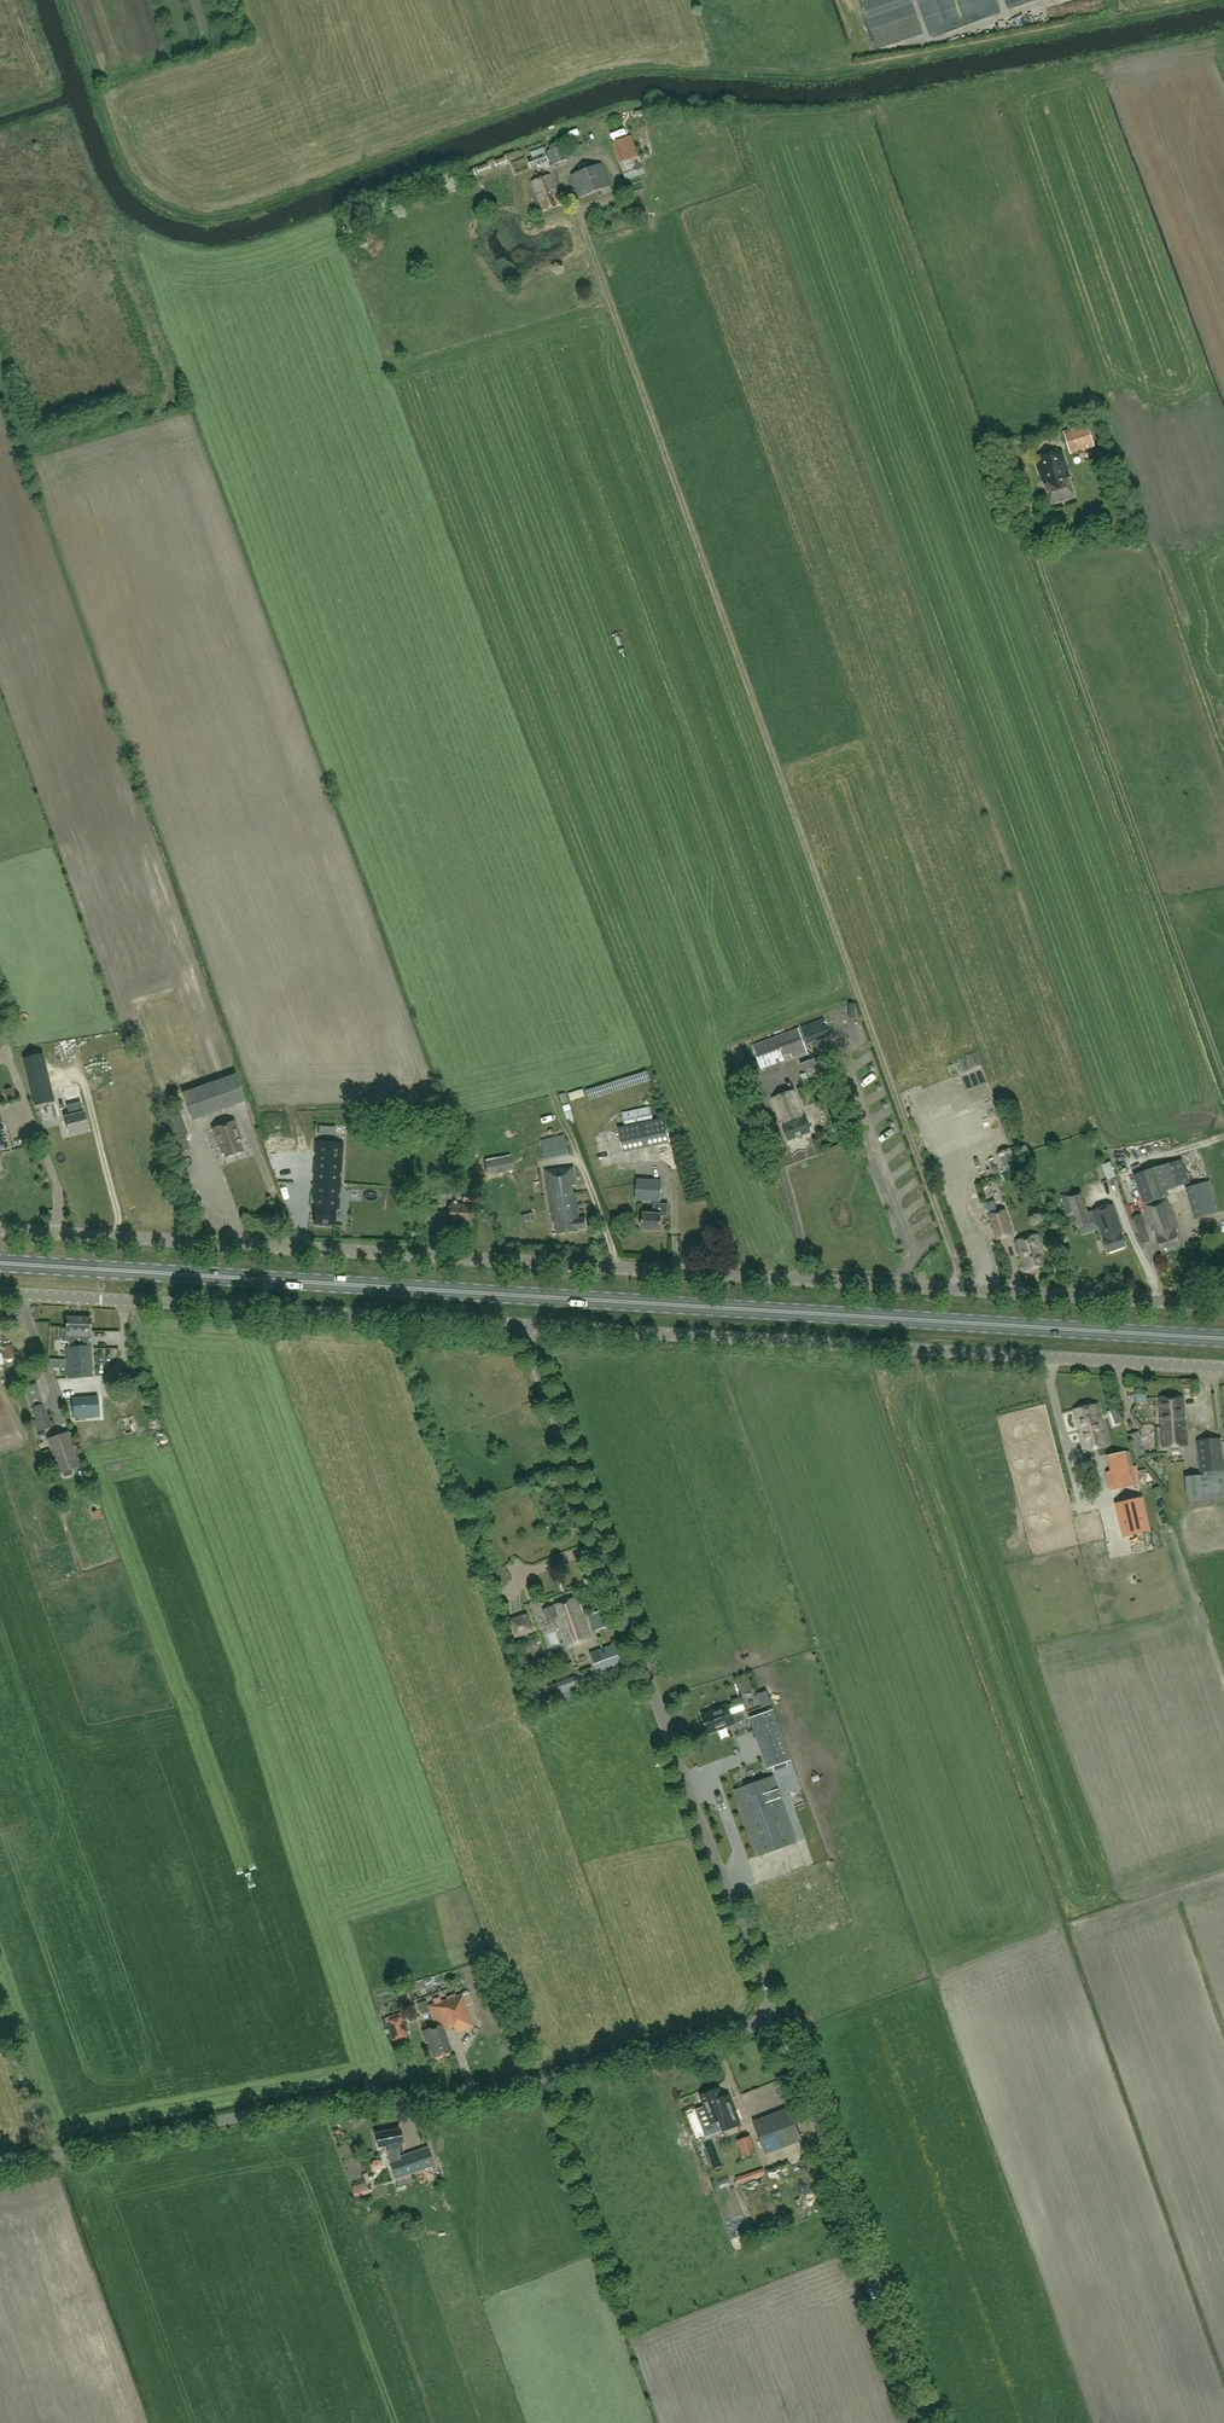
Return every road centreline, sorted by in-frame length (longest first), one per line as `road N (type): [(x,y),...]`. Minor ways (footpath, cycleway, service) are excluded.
road 1 (unclassified): [(1223,1306),(0,1229)]
road 2 (primary): [(1223,1338),(0,1263)]
road 3 (unclassified): [(0,2164),(363,2095),(476,2098),(777,2021)]
road 4 (unclassified): [(777,2021),(525,1327)]
road 5 (unclassified): [(1223,1368),(525,1327)]
road 6 (unclassified): [(525,1327),(0,1294)]
road 7 (unclassified): [(922,2422),(777,2021)]

